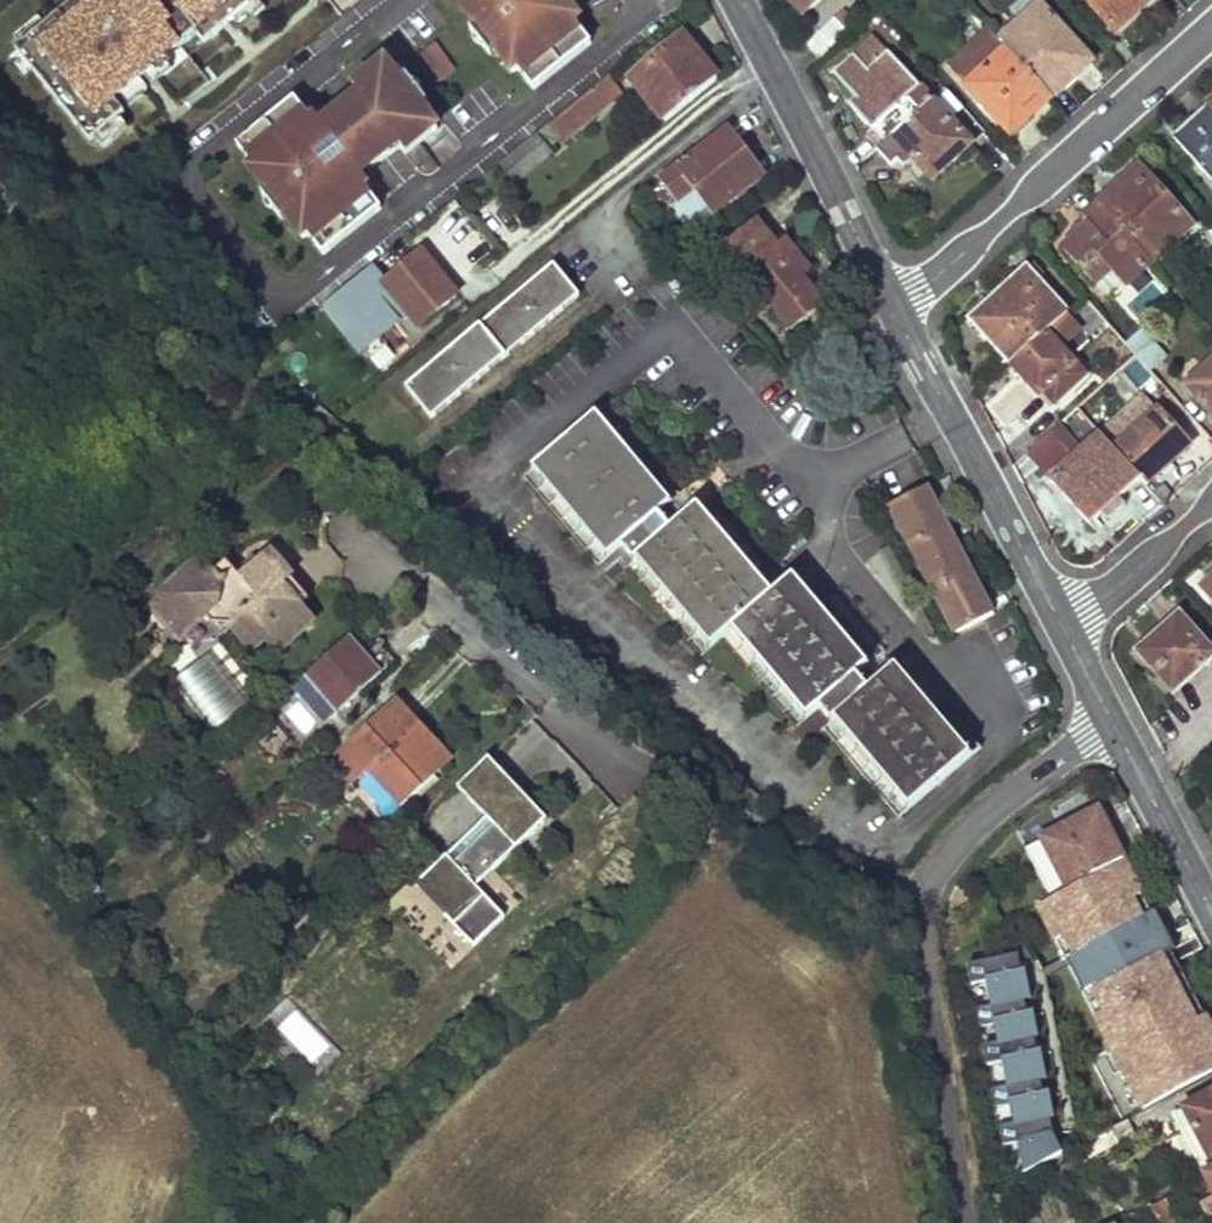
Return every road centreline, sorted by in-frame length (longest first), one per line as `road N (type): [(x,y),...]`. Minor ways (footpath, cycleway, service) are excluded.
road 1 (residential): [(1114,724),(986,812),(935,871),(924,905),(930,1005),(966,1222)]
road 2 (residential): [(1211,30),(921,289),(891,303)]
road 3 (tertiary): [(891,303),(1061,625)]
road 4 (tertiary): [(735,0),(891,303)]
road 5 (tertiary): [(1114,724),(1211,912)]
road 6 (residential): [(1061,625),(1211,501)]

